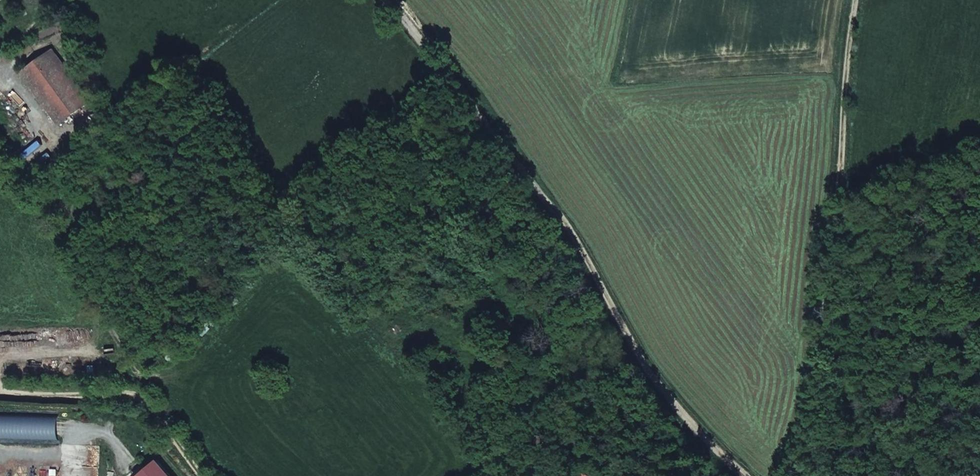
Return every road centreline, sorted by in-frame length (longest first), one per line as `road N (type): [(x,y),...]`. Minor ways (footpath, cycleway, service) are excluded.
road 1 (track): [(403,0),(569,218),(634,329),(753,475)]
road 2 (track): [(859,0),(814,392),(790,475)]
road 3 (track): [(202,475),(136,394),(0,394)]

